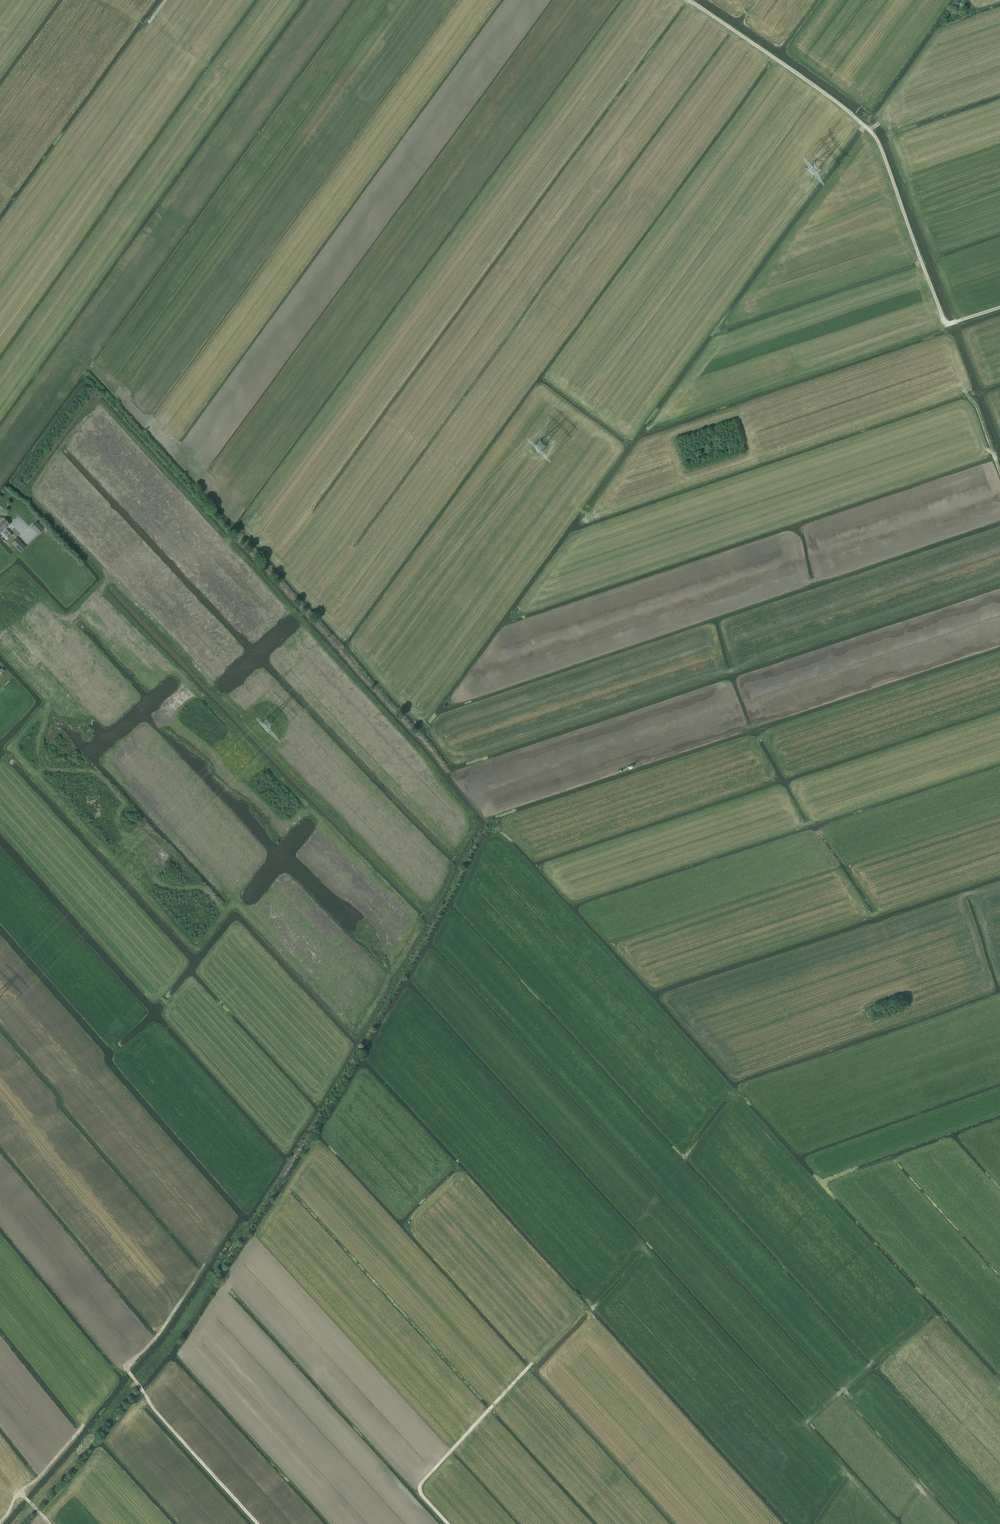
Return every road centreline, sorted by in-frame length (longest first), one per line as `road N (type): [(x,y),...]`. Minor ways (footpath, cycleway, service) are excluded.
road 1 (track): [(999,644),(488,816)]
road 2 (track): [(258,1523),(125,1367),(152,1342),(204,1264)]
road 3 (track): [(448,1523),(421,1494),(421,1483),(531,1363)]
road 4 (track): [(84,1425),(0,1522)]

